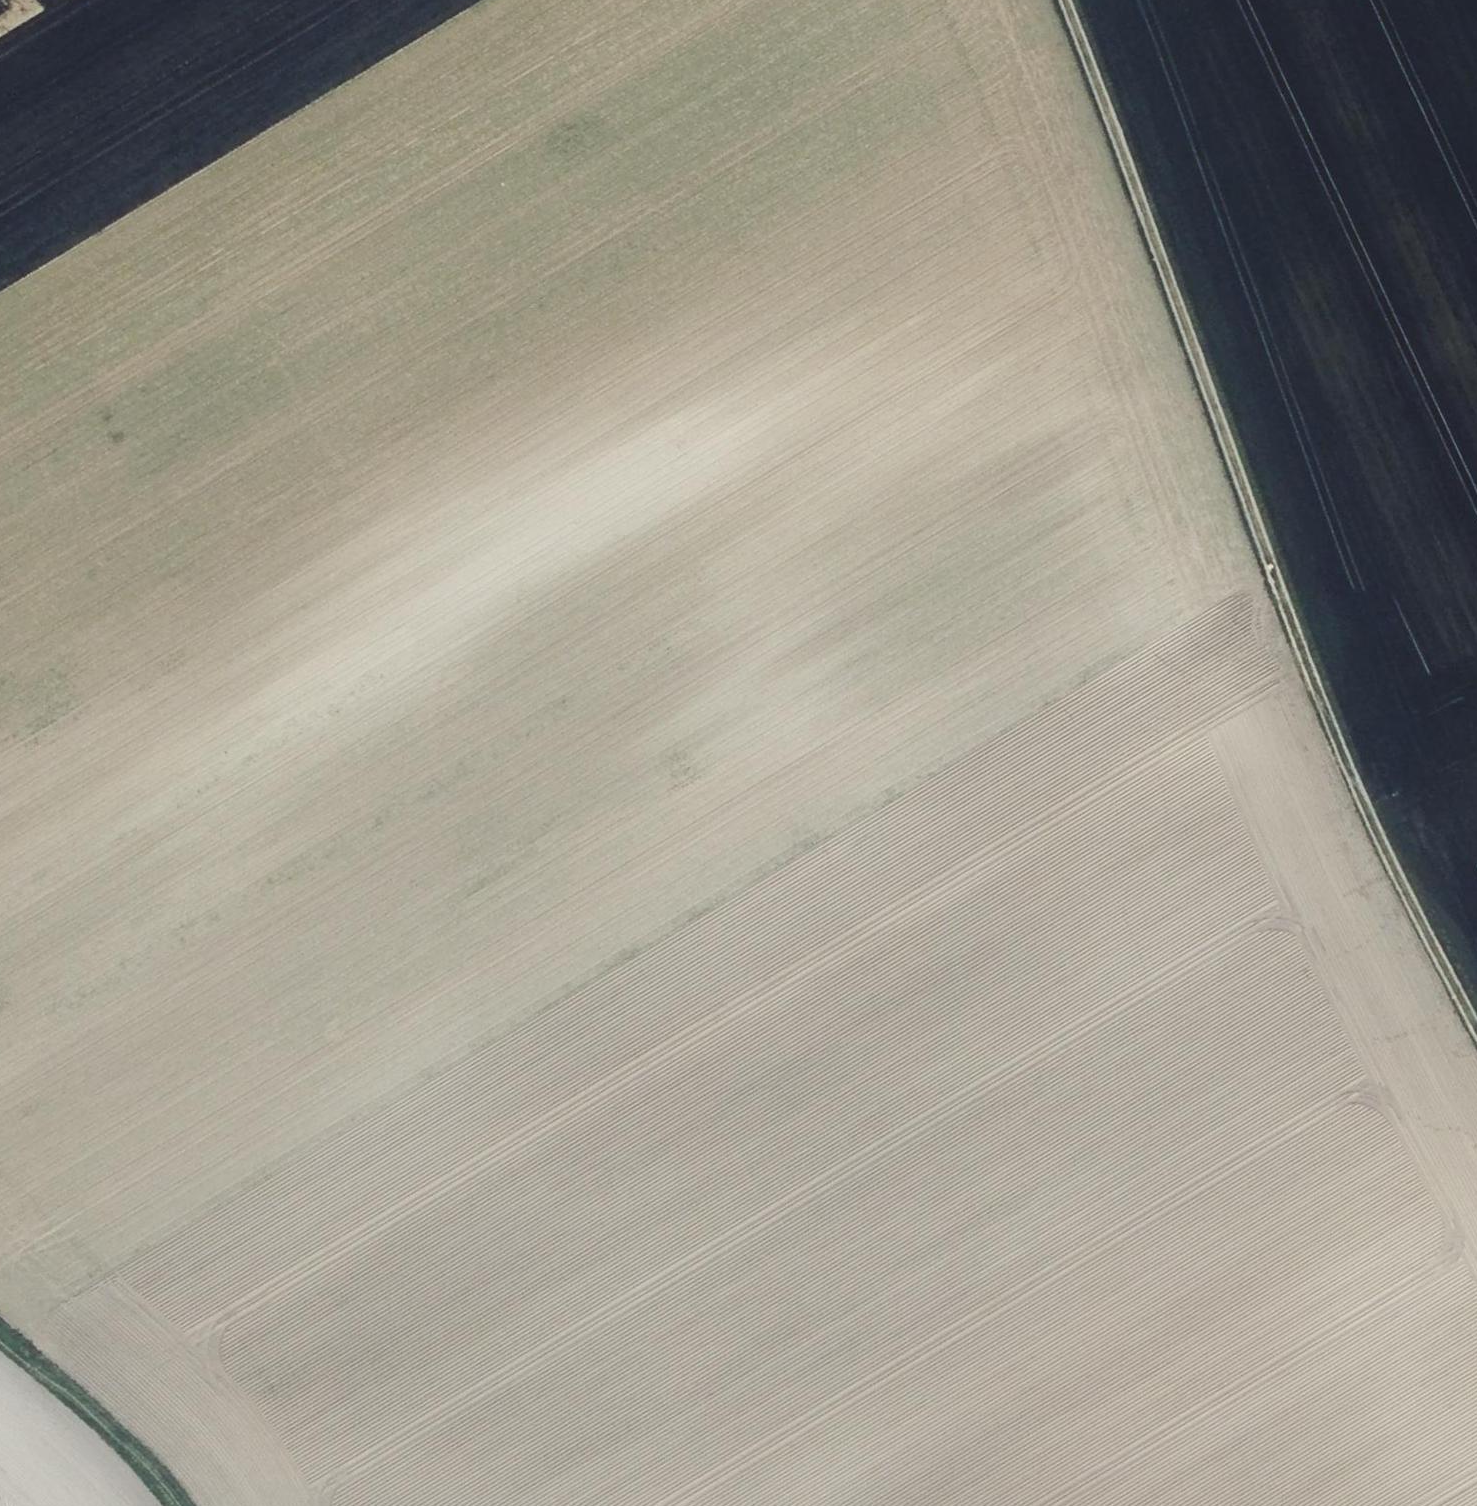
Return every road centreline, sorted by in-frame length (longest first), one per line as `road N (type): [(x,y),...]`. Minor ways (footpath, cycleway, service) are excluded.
road 1 (track): [(1069,0),(1356,760),(1435,950),(1476,1025)]
road 2 (track): [(0,1338),(115,1433),(179,1505)]

